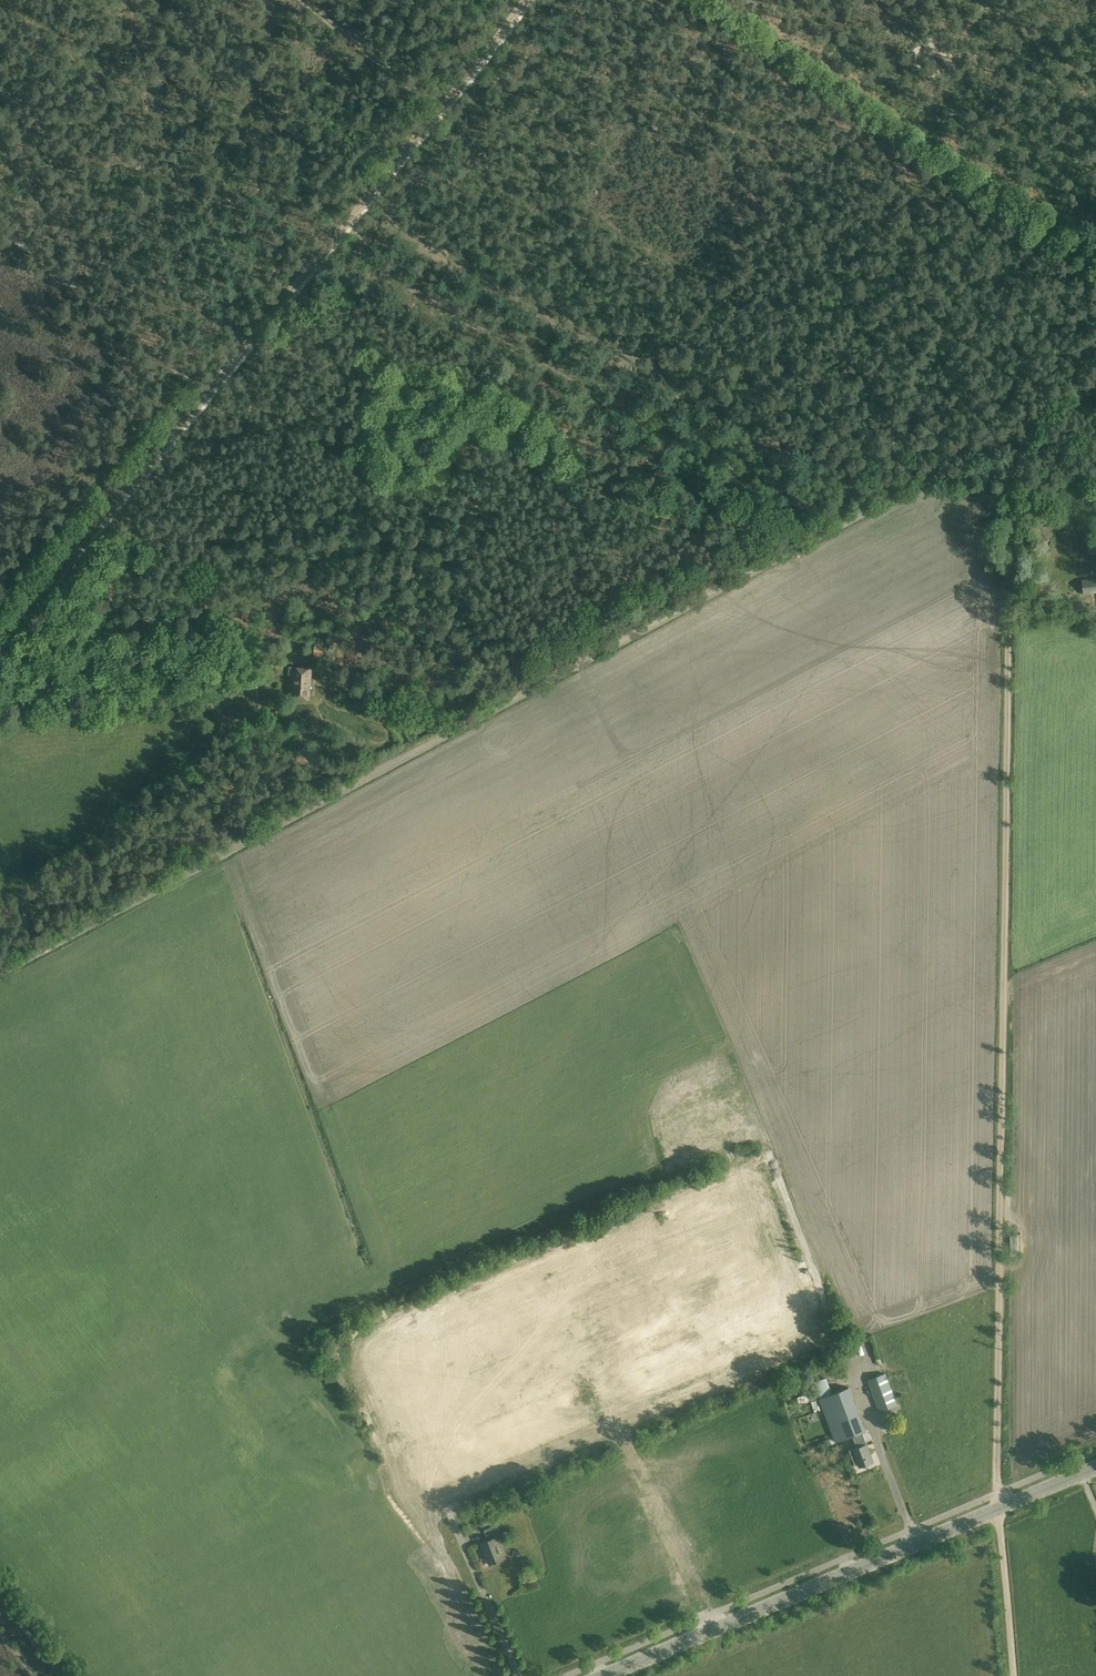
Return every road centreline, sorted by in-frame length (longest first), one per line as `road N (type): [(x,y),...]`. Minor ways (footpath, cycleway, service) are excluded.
road 1 (track): [(0,970),(1095,383)]
road 2 (unclassified): [(1010,432),(999,1509)]
road 3 (track): [(524,0),(0,636)]
road 4 (track): [(328,243),(773,501)]
road 5 (track): [(1095,258),(712,0)]
road 6 (tertiary): [(606,1675),(999,1509)]
road 7 (track): [(312,0),(448,108)]
road 8 (unclassified): [(1014,1675),(999,1509)]

